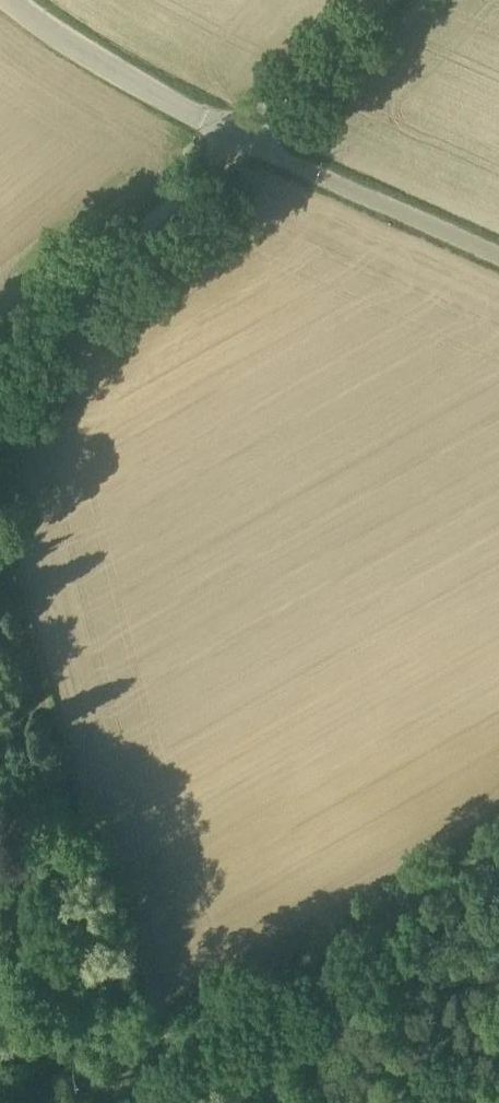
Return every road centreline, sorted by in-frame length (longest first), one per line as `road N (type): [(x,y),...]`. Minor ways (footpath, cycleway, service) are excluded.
road 1 (track): [(239,140),(0,371)]
road 2 (unclassified): [(498,256),(239,140)]
road 3 (track): [(498,856),(261,990)]
road 4 (tertiary): [(239,140),(81,50),(13,0)]
road 5 (tertiary): [(239,140),(379,0)]
road 6 (track): [(261,990),(137,1068)]

